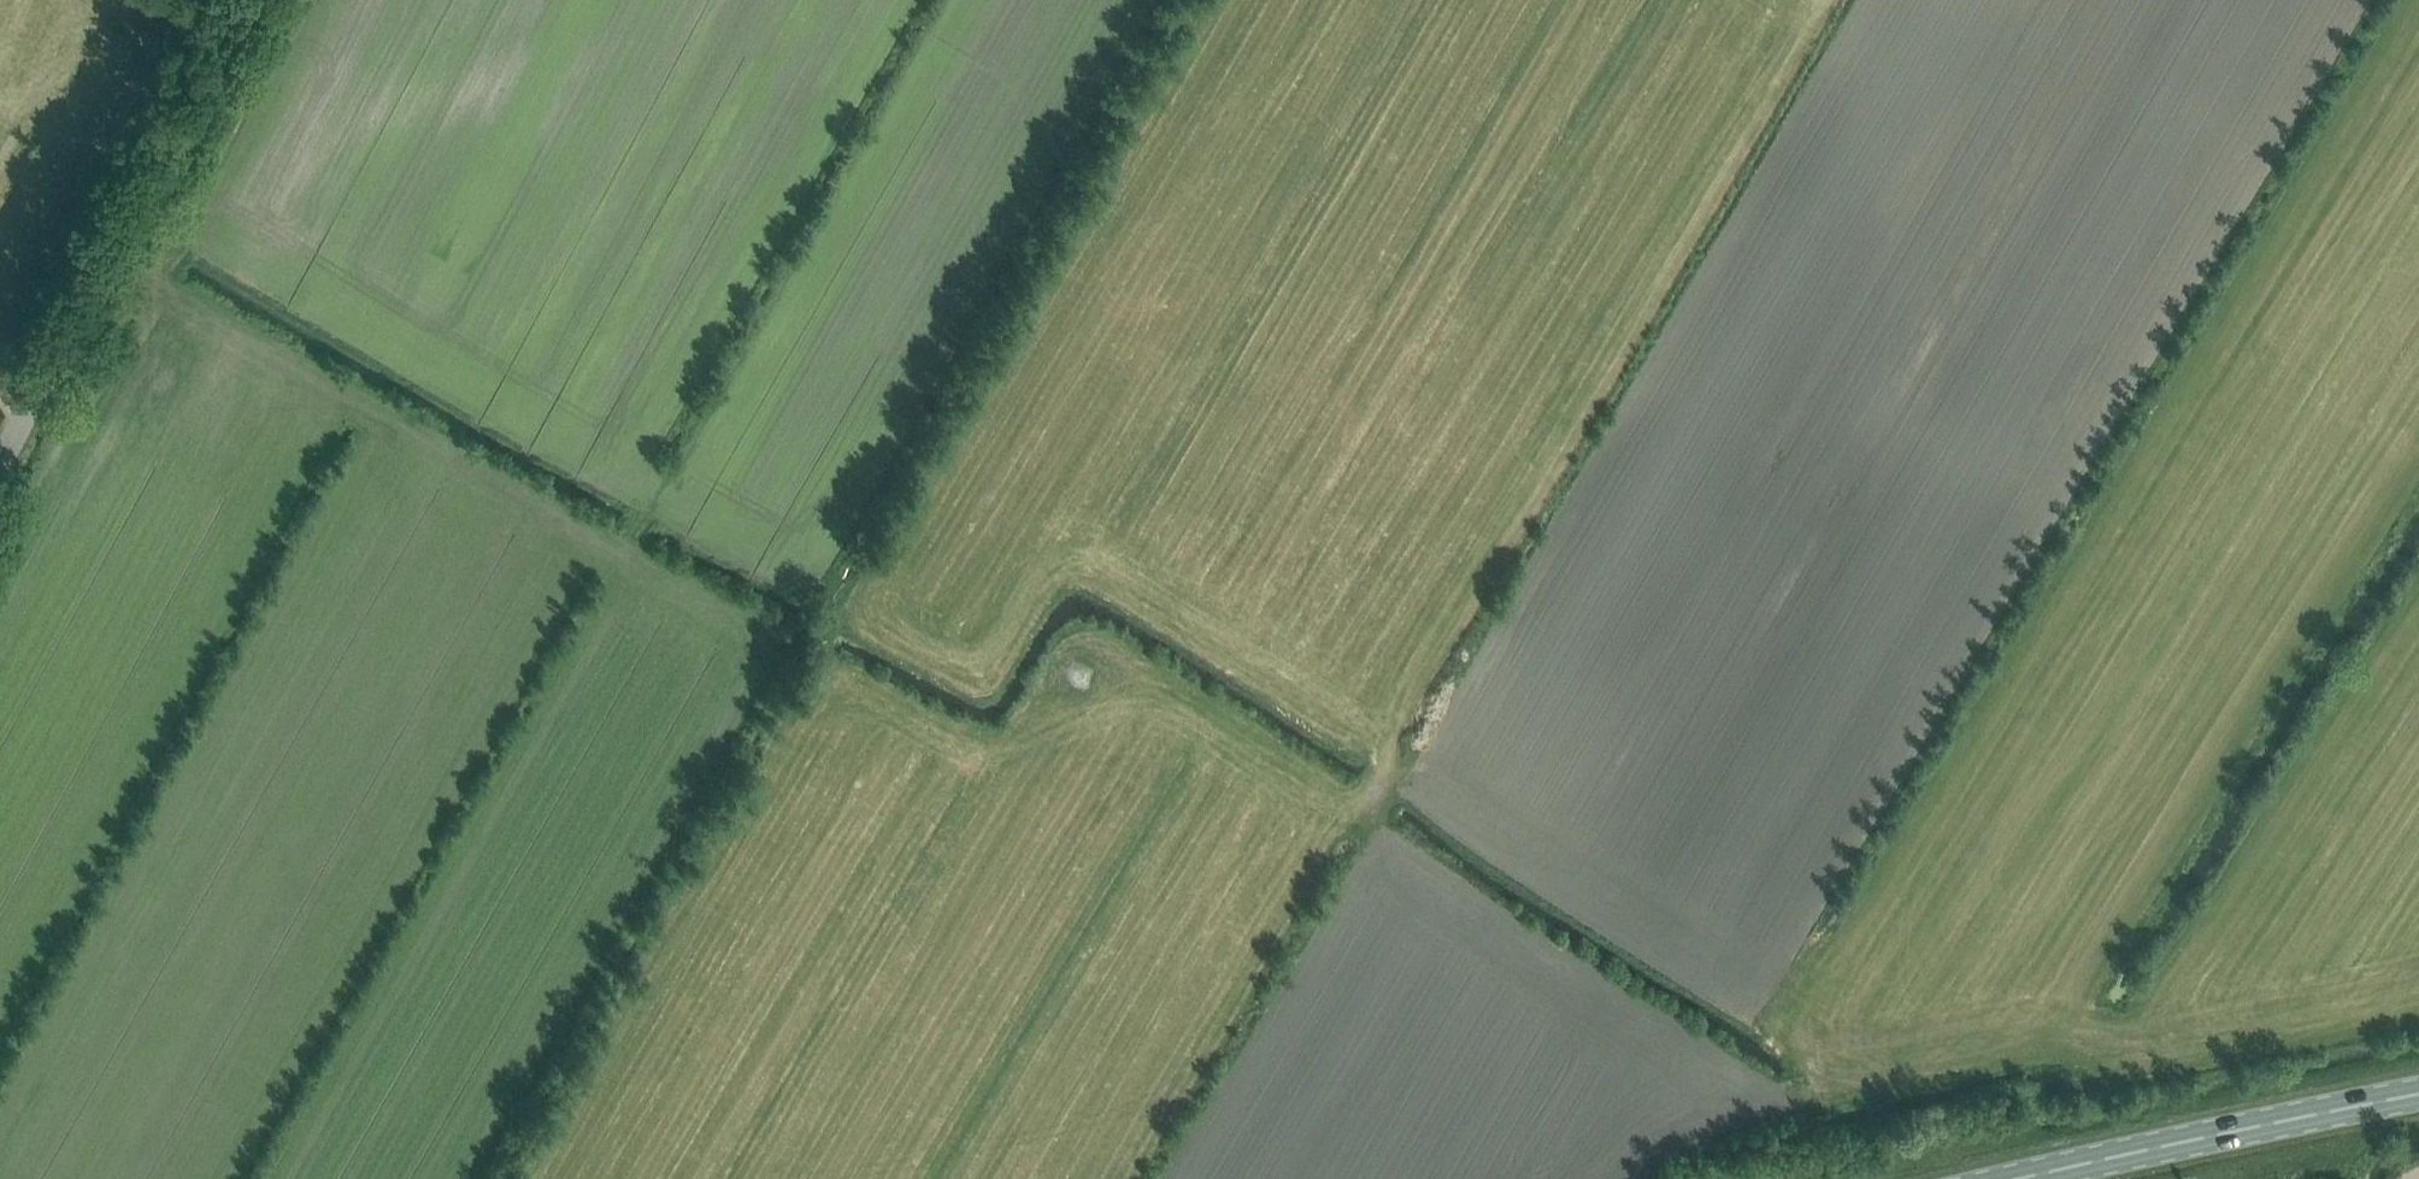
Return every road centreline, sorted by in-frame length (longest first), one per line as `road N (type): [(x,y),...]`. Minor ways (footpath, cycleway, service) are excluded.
road 1 (unclassified): [(0,474),(250,0)]
road 2 (primary): [(2017,1178),(2418,1093)]

